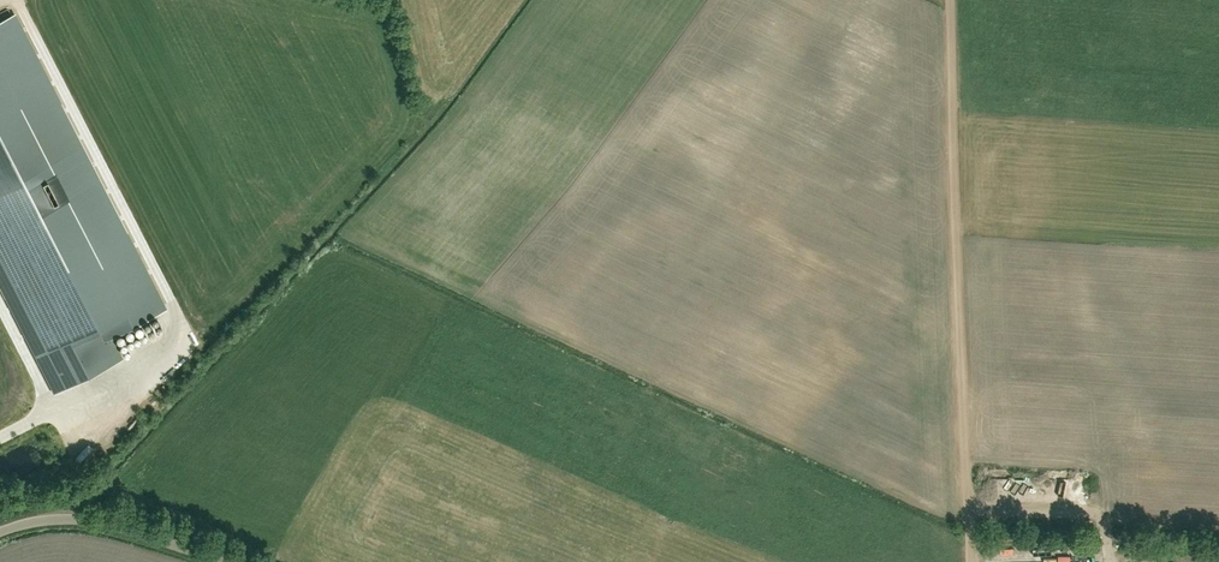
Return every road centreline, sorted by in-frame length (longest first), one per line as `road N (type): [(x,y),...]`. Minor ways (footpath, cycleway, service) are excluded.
road 1 (track): [(949,0),(970,561)]
road 2 (unclassified): [(224,561),(101,523),(40,522),(0,533)]

